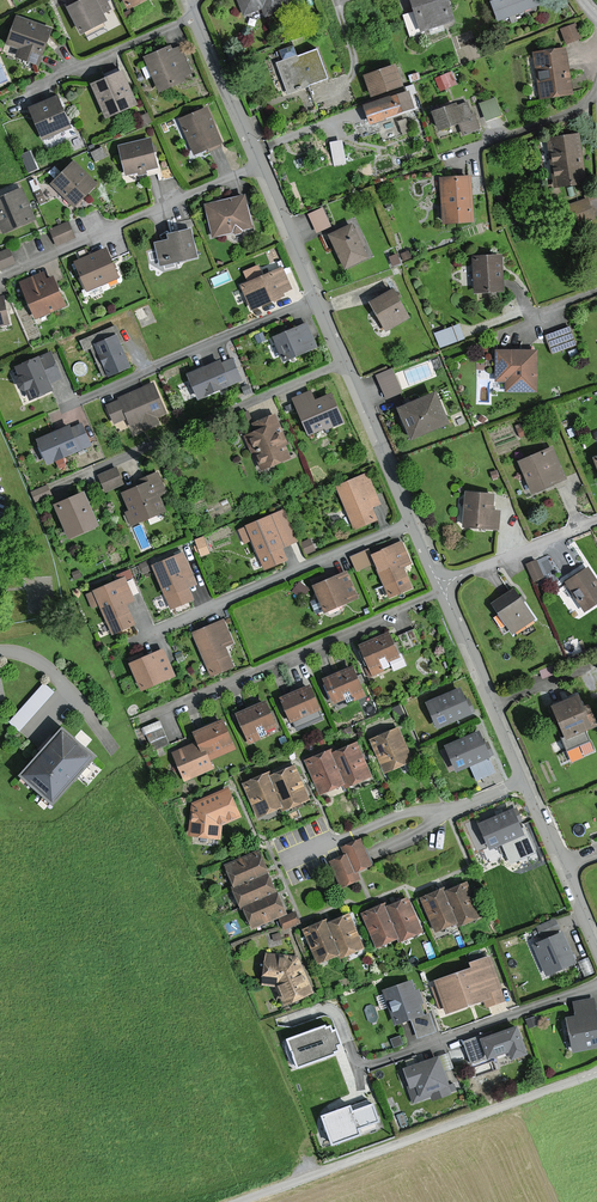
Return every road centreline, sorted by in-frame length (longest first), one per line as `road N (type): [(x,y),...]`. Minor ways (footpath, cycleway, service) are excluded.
road 1 (residential): [(186,0),(438,583)]
road 2 (residential): [(438,583),(596,951)]
road 3 (residential): [(596,1071),(236,1201)]
road 4 (residential): [(596,520),(438,583)]

